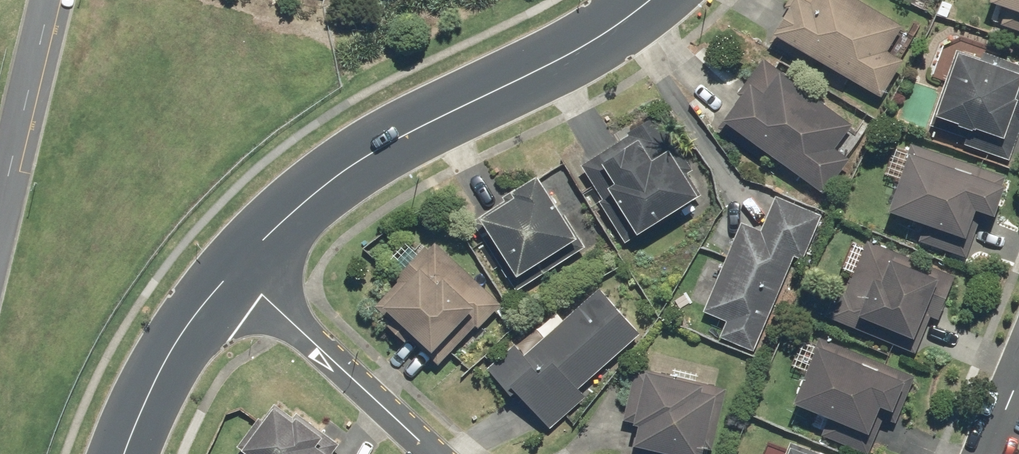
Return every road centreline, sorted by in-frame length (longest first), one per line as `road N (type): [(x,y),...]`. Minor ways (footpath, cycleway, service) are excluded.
road 1 (tertiary): [(233,269),(333,175),(568,55),(650,0)]
road 2 (residential): [(438,453),(233,269)]
road 3 (tertiary): [(122,453),(171,352),(233,269)]

